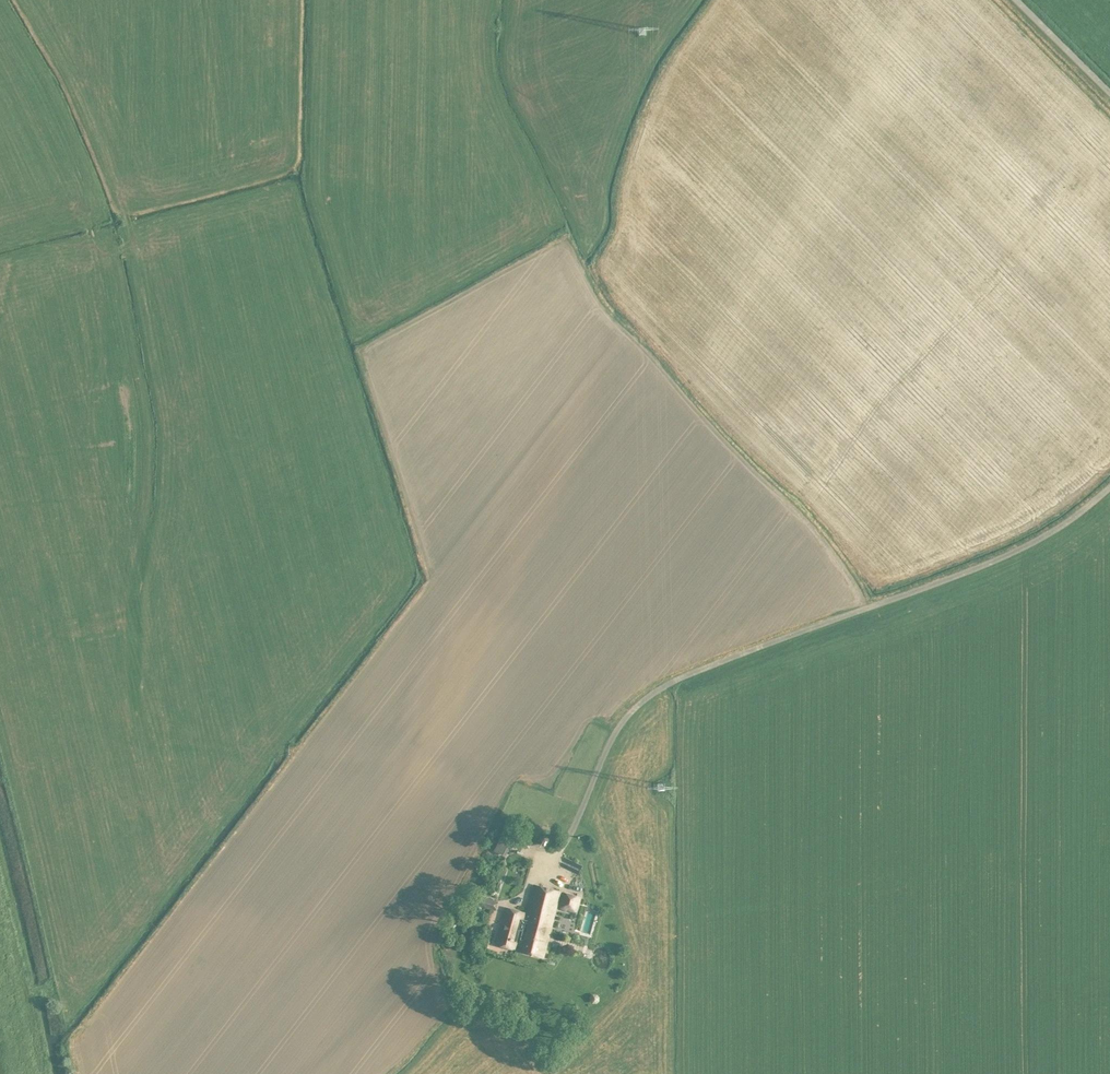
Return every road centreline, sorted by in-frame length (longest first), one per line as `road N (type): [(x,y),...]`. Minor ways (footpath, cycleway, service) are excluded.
road 1 (unclassified): [(1109,91),(1019,0)]

